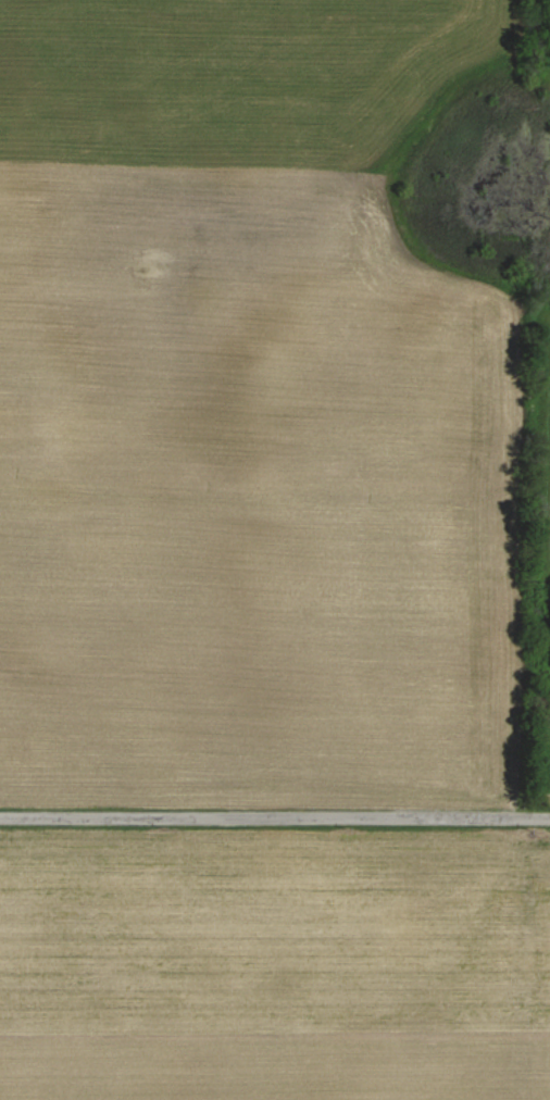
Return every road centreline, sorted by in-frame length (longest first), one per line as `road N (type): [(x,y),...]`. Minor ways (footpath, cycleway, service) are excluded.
road 1 (residential): [(0,818),(549,820)]

